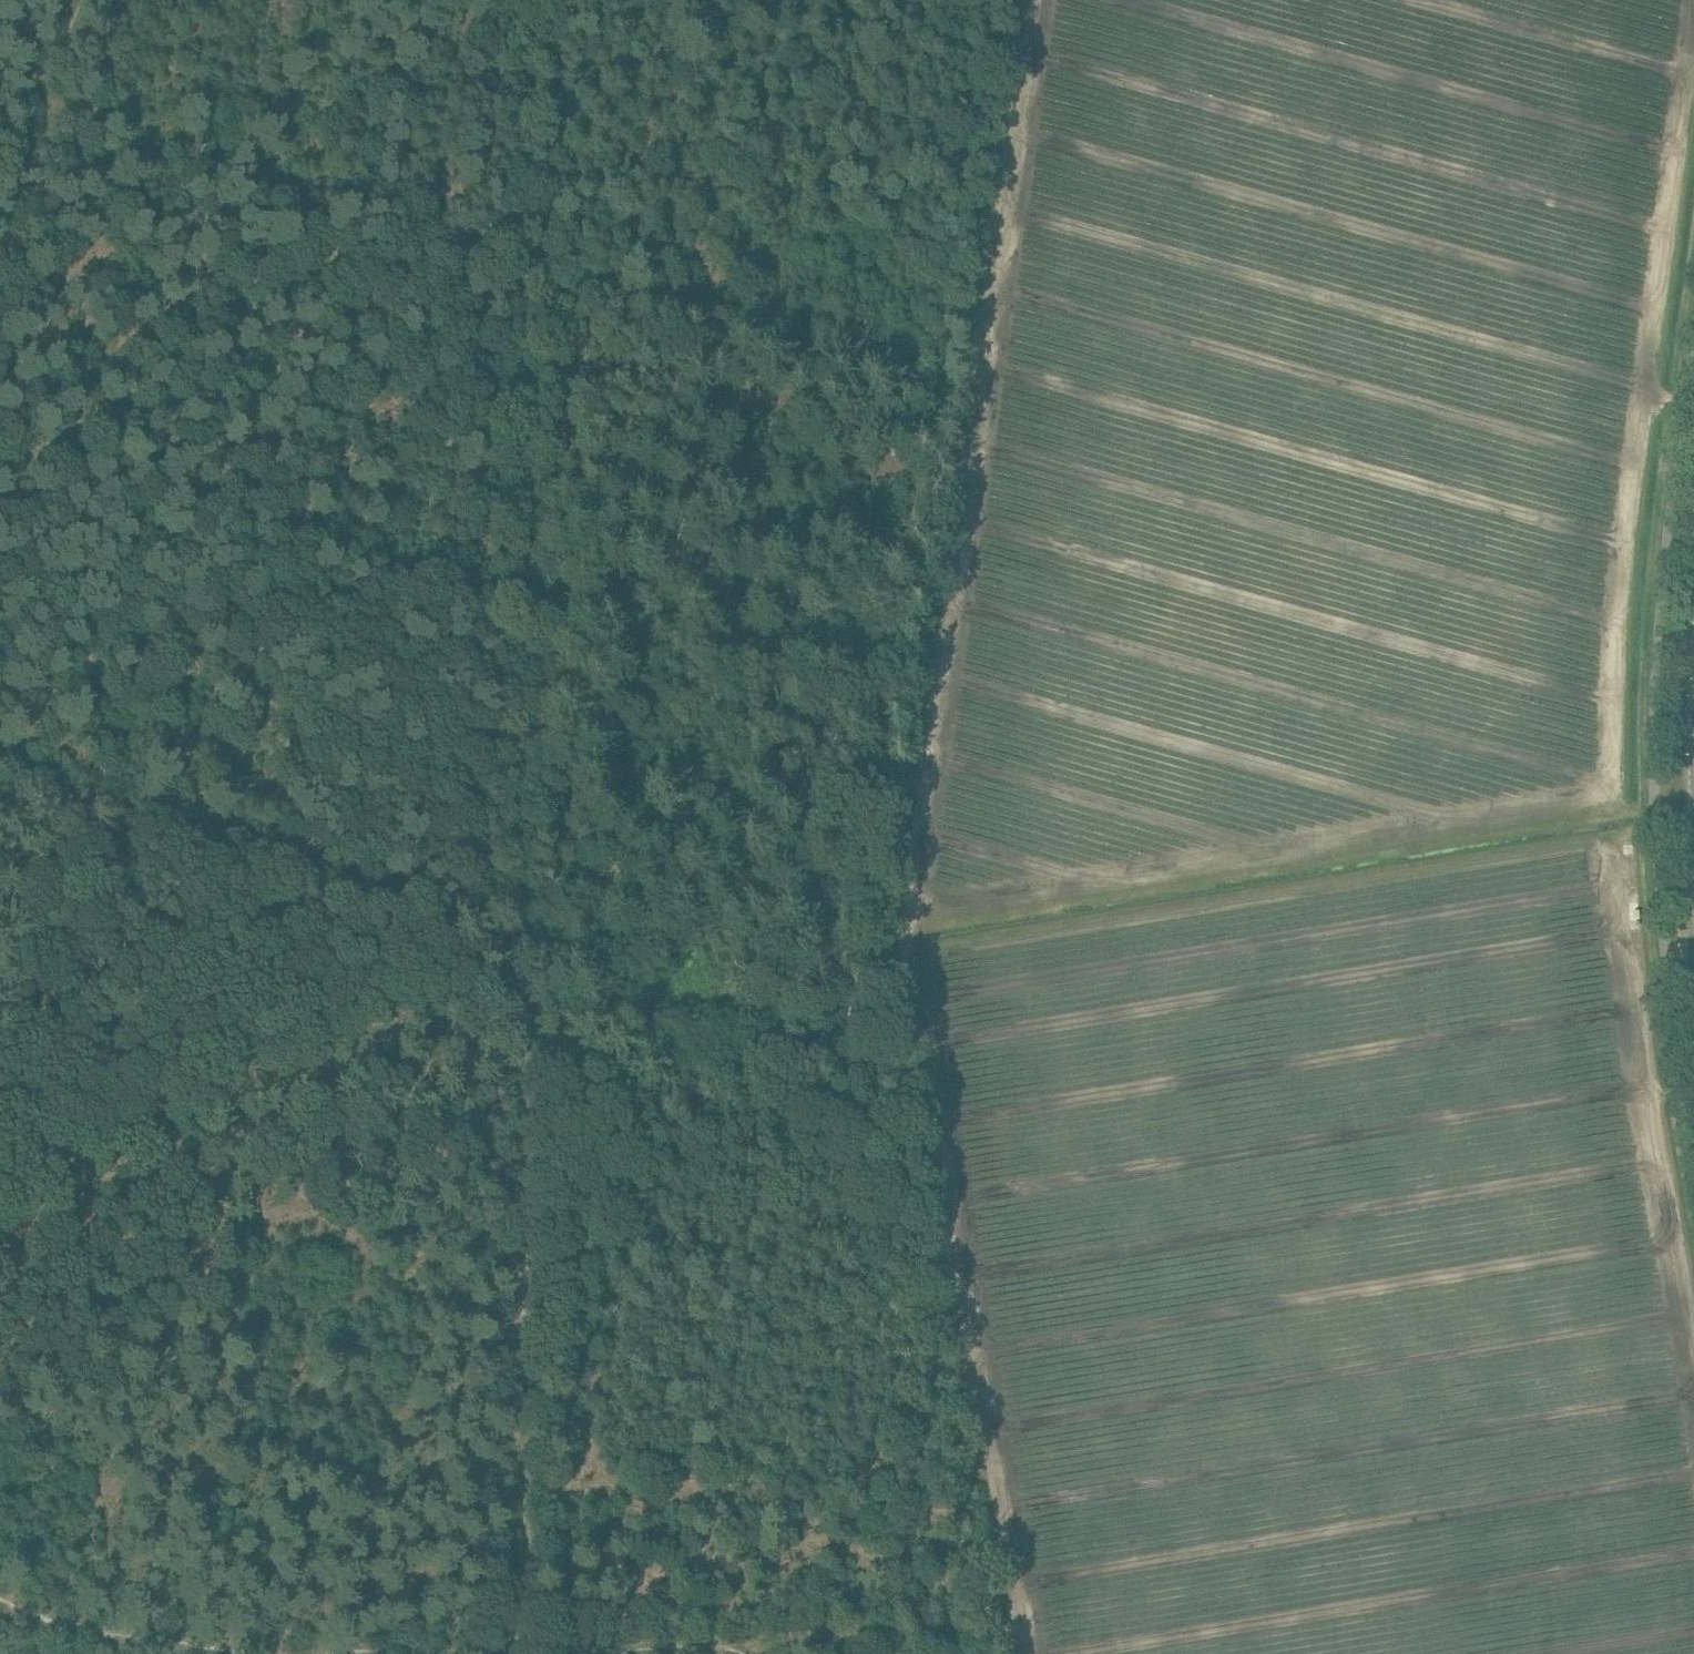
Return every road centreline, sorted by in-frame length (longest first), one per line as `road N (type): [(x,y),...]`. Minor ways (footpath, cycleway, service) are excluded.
road 1 (track): [(781,1653),(775,1644),(520,1645)]

